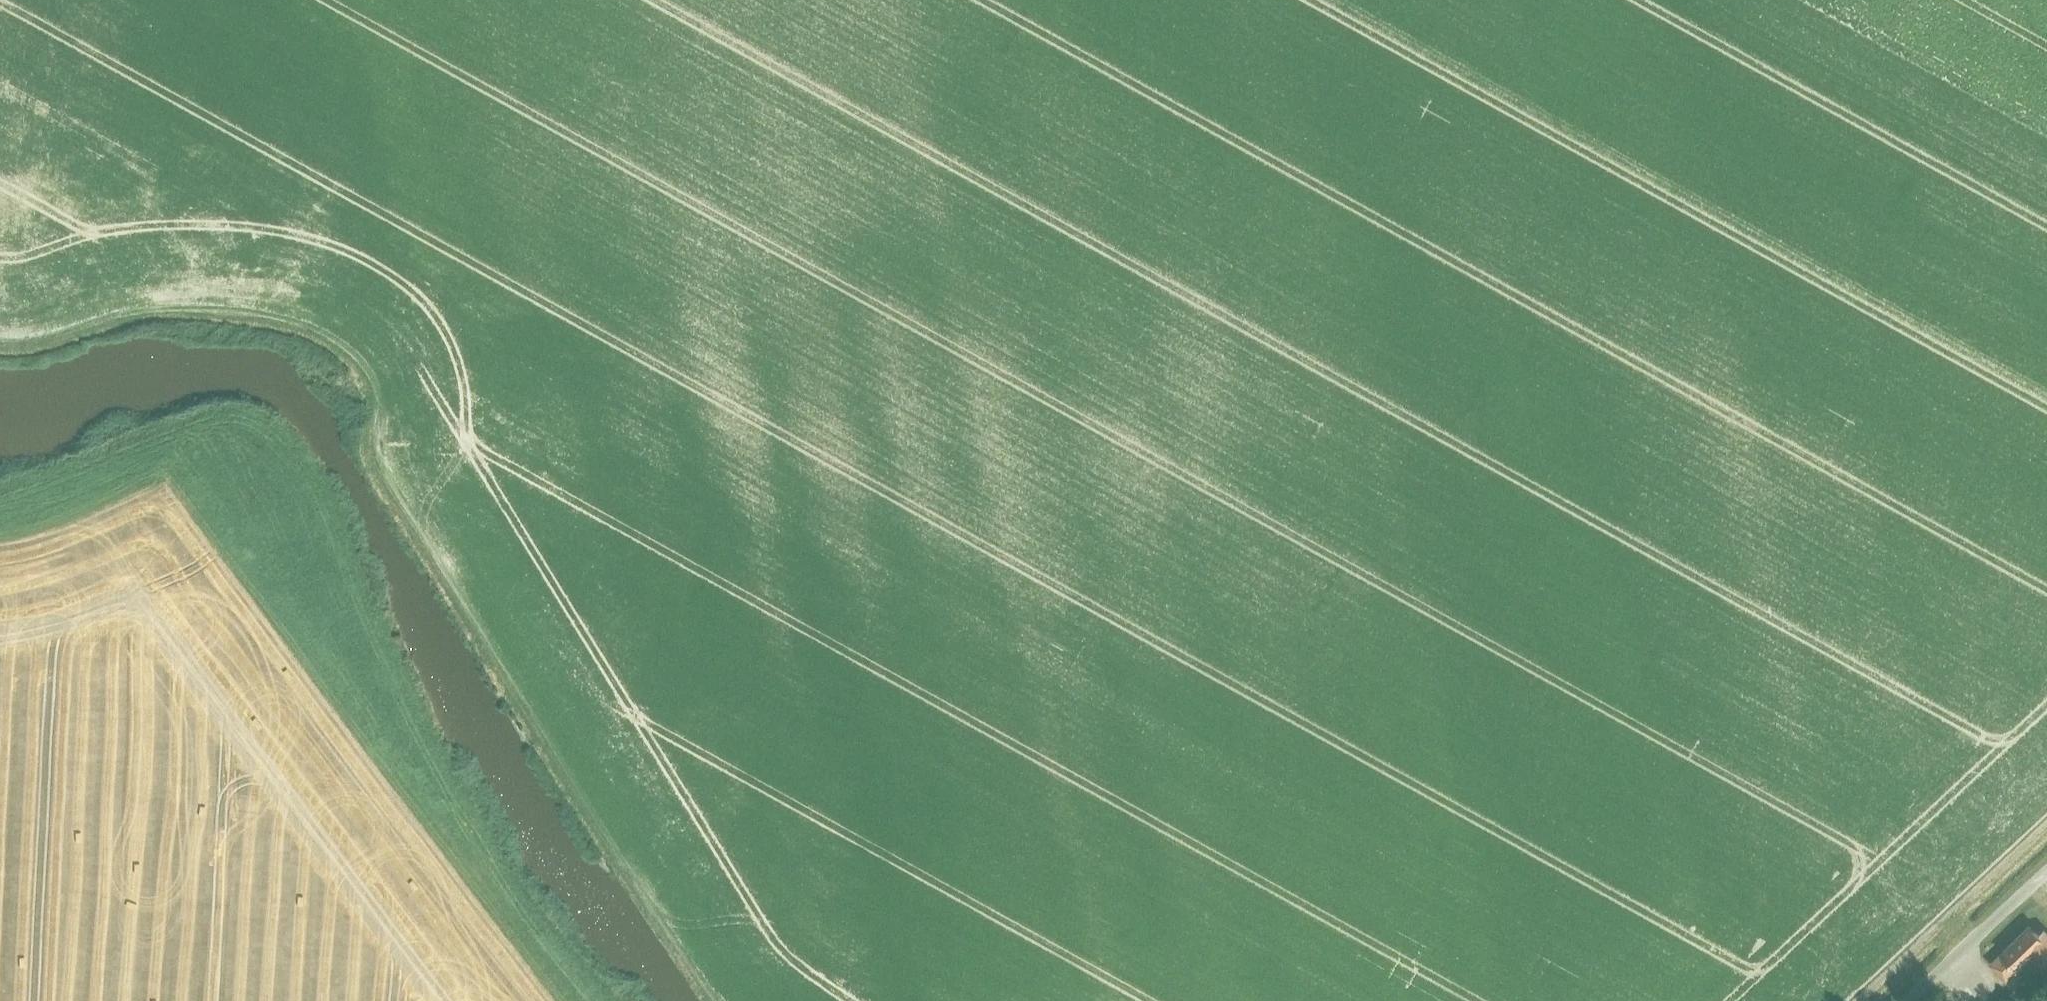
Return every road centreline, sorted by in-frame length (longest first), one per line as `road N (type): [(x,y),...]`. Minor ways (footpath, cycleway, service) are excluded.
road 1 (unclassified): [(1909,1000),(2046,871)]

